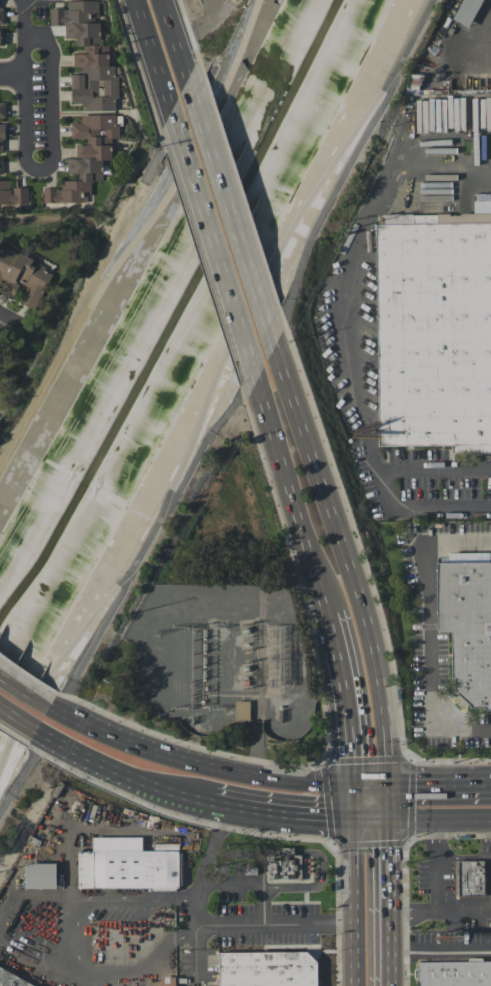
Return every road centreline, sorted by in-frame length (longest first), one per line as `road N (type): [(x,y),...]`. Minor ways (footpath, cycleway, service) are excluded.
road 1 (primary): [(391,786),(370,621),(276,348)]
road 2 (primary): [(391,786),(266,778),(167,756),(50,705)]
road 3 (primary): [(172,107),(258,385)]
road 4 (primary): [(276,348),(190,79)]
road 5 (primary): [(258,385),(331,613)]
road 6 (residential): [(26,158),(41,167),(54,157),(53,49),(46,41),(25,44)]
road 7 (primary): [(358,820),(360,985)]
road 8 (primary): [(392,985),(392,820)]
road 9 (primary): [(199,803),(264,816),(358,820)]
road 10 (residential): [(25,0),(26,158)]
road 11 (primary): [(340,652),(357,786)]

